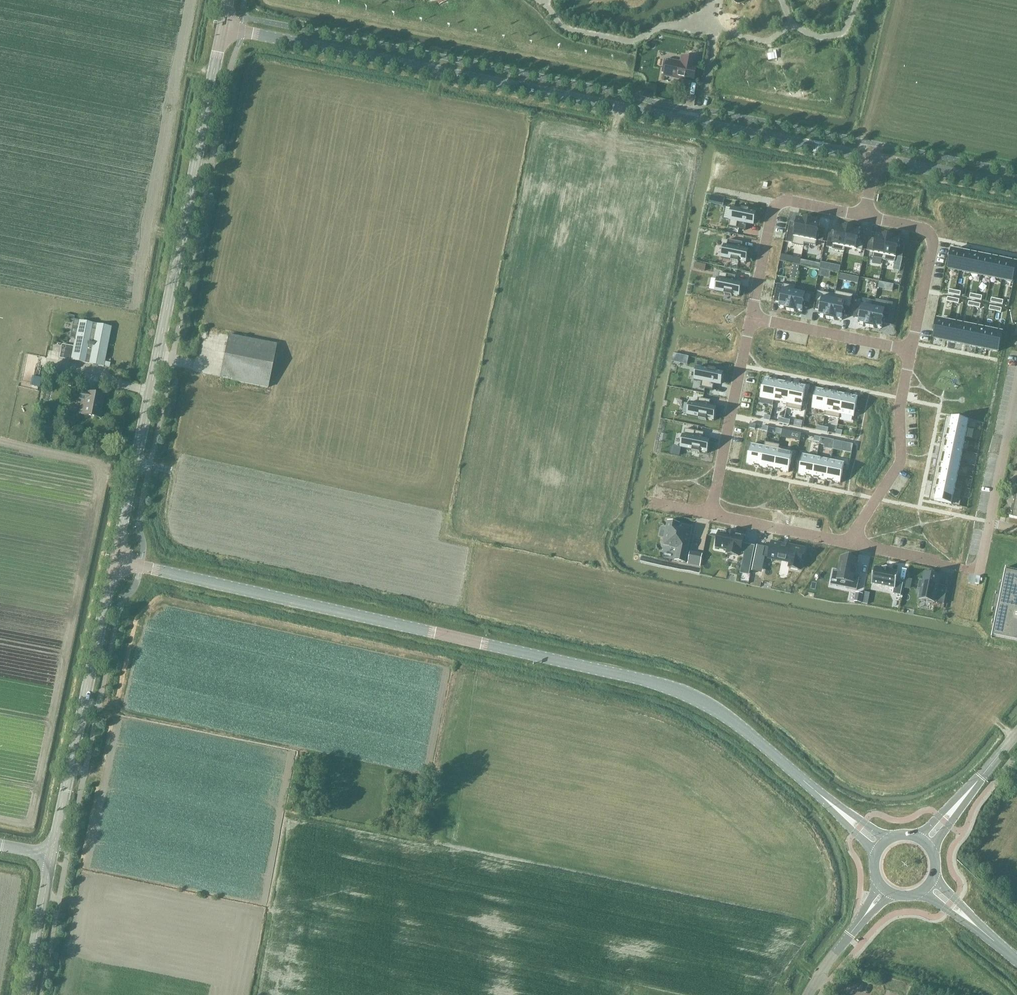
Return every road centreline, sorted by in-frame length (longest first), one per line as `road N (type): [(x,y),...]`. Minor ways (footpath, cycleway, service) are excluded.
road 1 (tertiary): [(828,802),(720,712),(674,689),(116,560)]
road 2 (residential): [(877,159),(223,28)]
road 3 (tertiary): [(116,560),(223,28)]
road 4 (residential): [(1016,386),(980,571),(849,543)]
road 5 (tertiary): [(52,857),(116,560)]
road 6 (residential): [(849,543),(900,456),(910,350)]
road 7 (residential): [(865,216),(777,202),(750,317)]
road 8 (residential): [(750,317),(709,514)]
road 9 (residential): [(910,350),(931,238),(917,227),(865,216)]
road 10 (residential): [(910,350),(750,317)]
road 11 (residential): [(849,543),(709,514)]
road 12 (residential): [(1016,186),(877,159)]
road 13 (tertiary): [(25,994),(52,857)]

